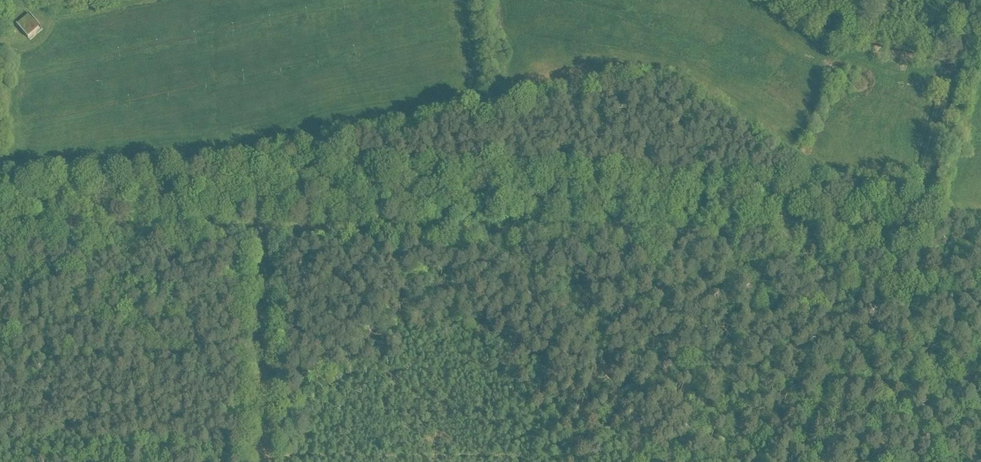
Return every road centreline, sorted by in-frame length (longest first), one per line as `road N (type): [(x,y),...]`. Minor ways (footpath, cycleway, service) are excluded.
road 1 (track): [(913,234),(0,228)]
road 2 (track): [(913,234),(958,59),(980,13)]
road 3 (track): [(259,231),(265,461)]

